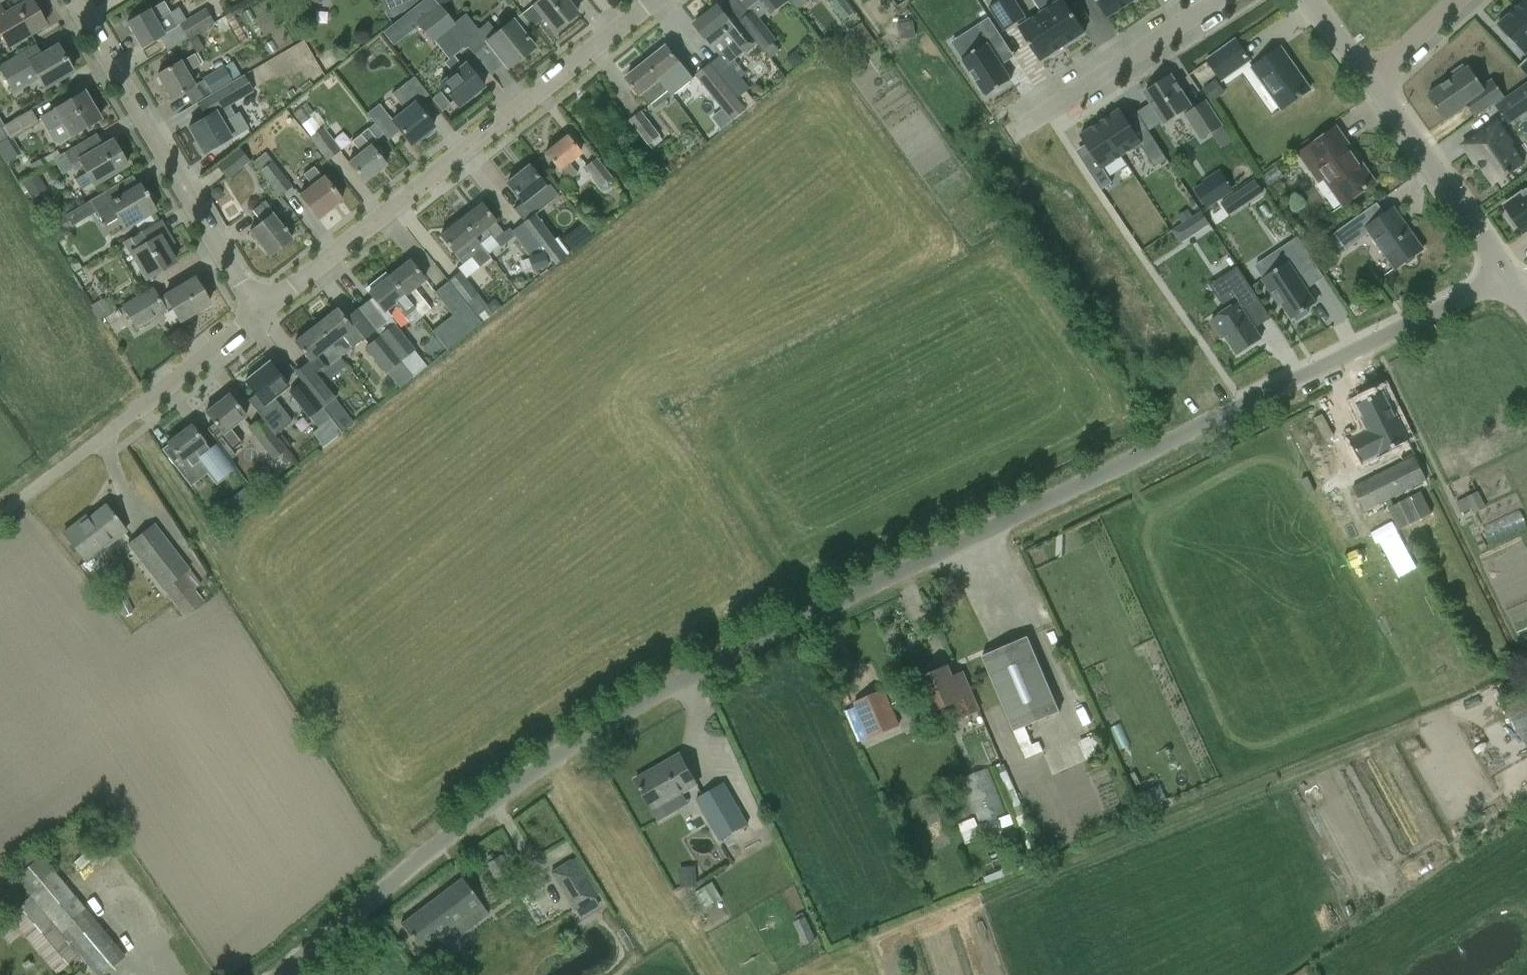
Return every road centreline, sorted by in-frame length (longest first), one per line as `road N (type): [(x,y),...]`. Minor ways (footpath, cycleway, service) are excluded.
road 1 (unclassified): [(287,974),(631,710),(1509,277)]
road 2 (residential): [(260,313),(653,0)]
road 3 (residential): [(260,313),(75,0)]
road 4 (residential): [(65,466),(260,313)]
road 5 (residential): [(1509,277),(1373,86)]
road 6 (residential): [(1217,0),(1027,122)]
road 7 (residential): [(1373,86),(1466,0)]

